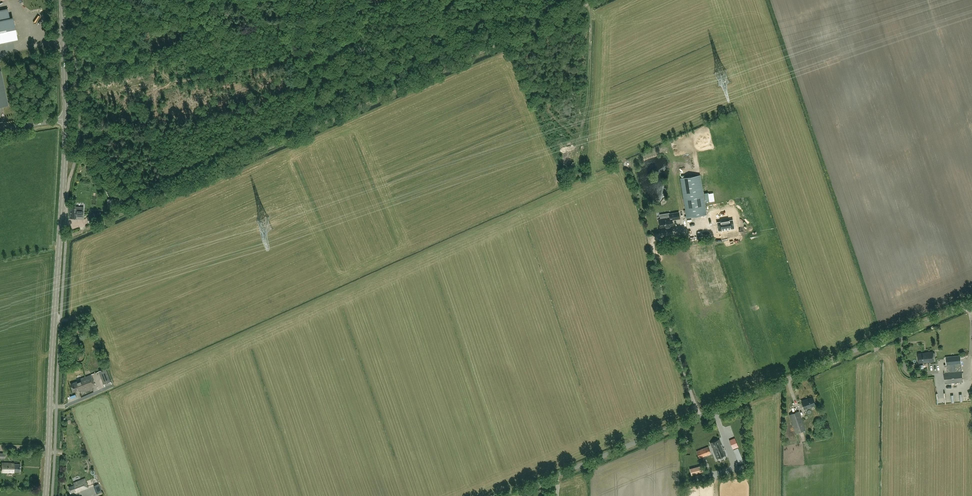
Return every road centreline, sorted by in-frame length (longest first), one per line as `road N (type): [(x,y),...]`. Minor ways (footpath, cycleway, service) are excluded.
road 1 (track): [(103,391),(669,141)]
road 2 (residential): [(507,495),(971,302)]
road 3 (track): [(134,208),(577,10)]
road 4 (tertiary): [(46,495),(65,118)]
road 5 (track): [(144,0),(158,66),(180,80),(354,44),(364,31),(358,0)]
road 6 (track): [(589,5),(581,177)]
road 7 (track): [(166,74),(134,208)]

